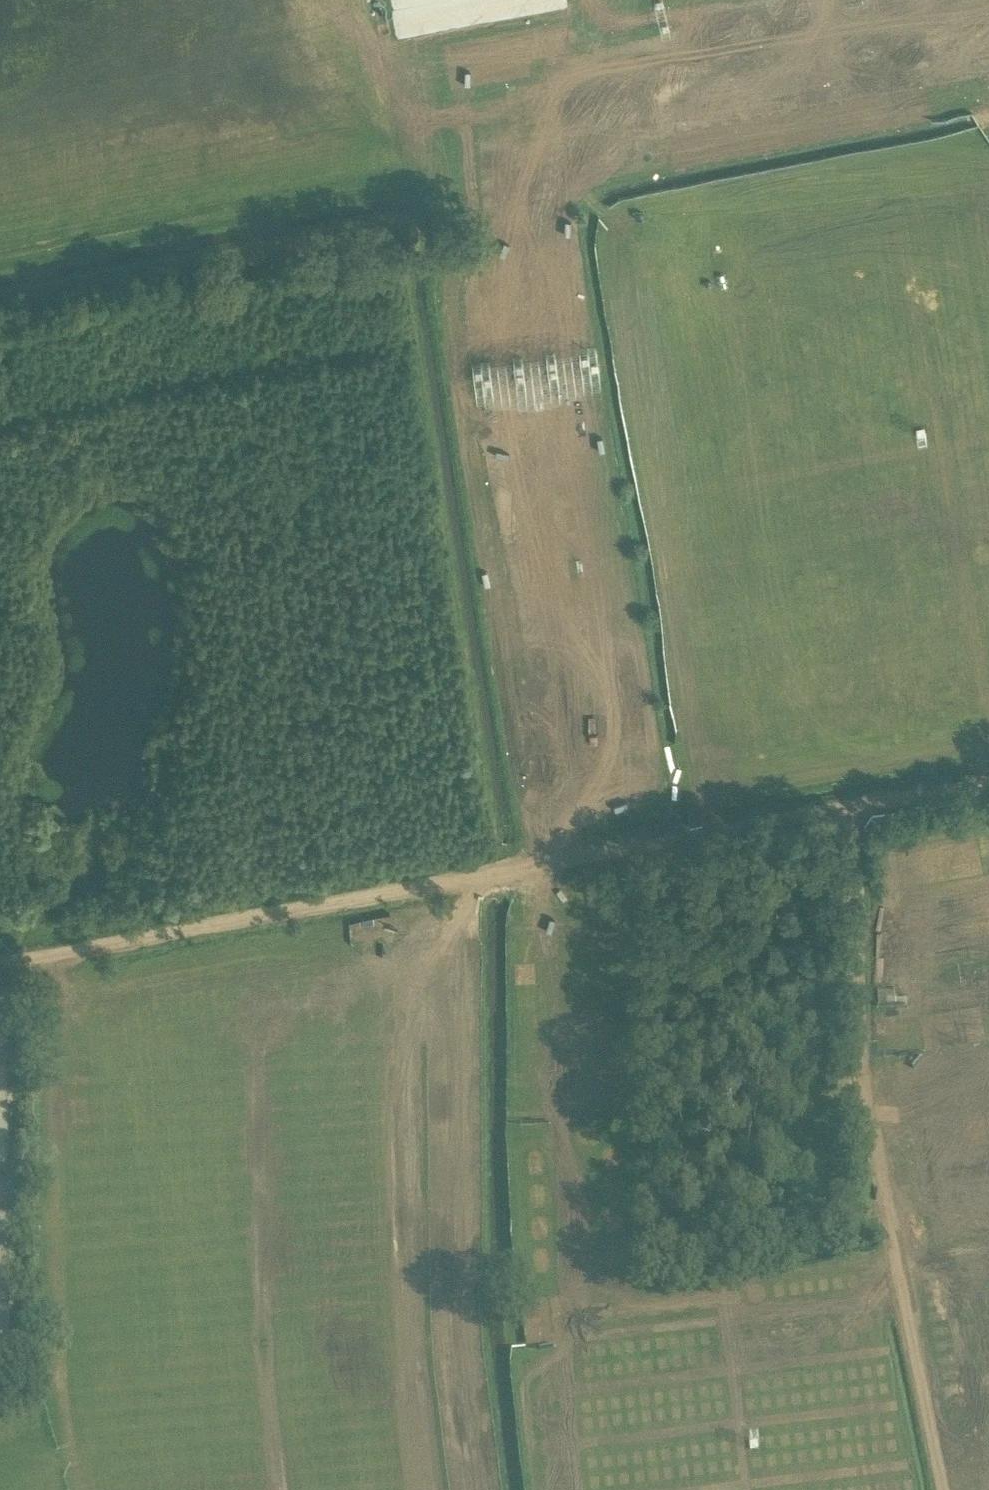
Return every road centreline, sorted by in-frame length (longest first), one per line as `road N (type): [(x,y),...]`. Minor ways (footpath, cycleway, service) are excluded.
road 1 (track): [(0,964),(988,784)]

